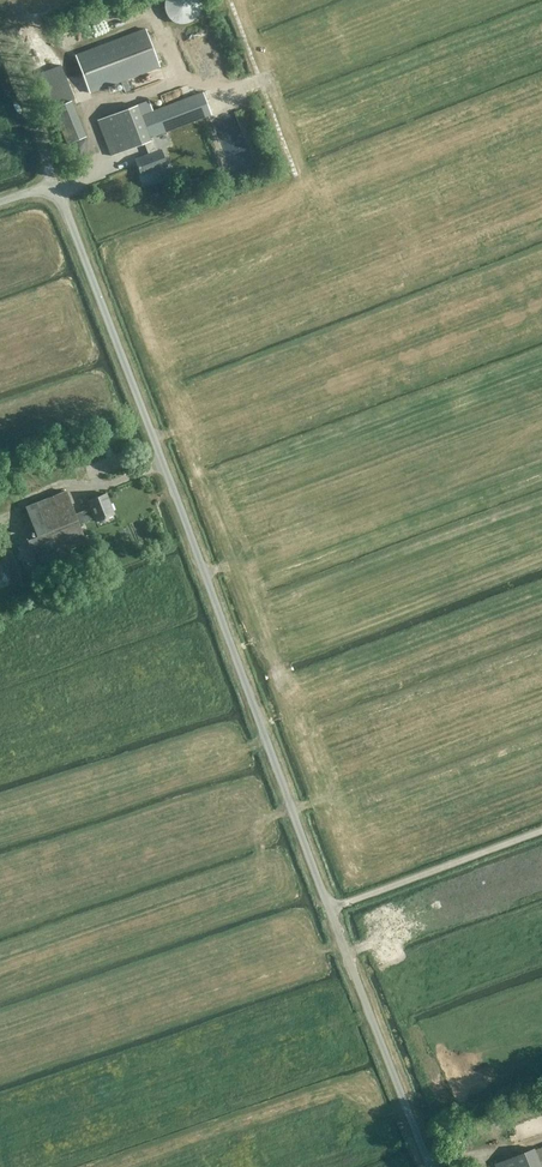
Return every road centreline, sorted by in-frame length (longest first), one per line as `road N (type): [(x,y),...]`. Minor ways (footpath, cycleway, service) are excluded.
road 1 (unclassified): [(328,910),(56,190),(0,202)]
road 2 (unclassified): [(429,1166),(328,910)]
road 3 (unclassified): [(328,910),(541,830)]

